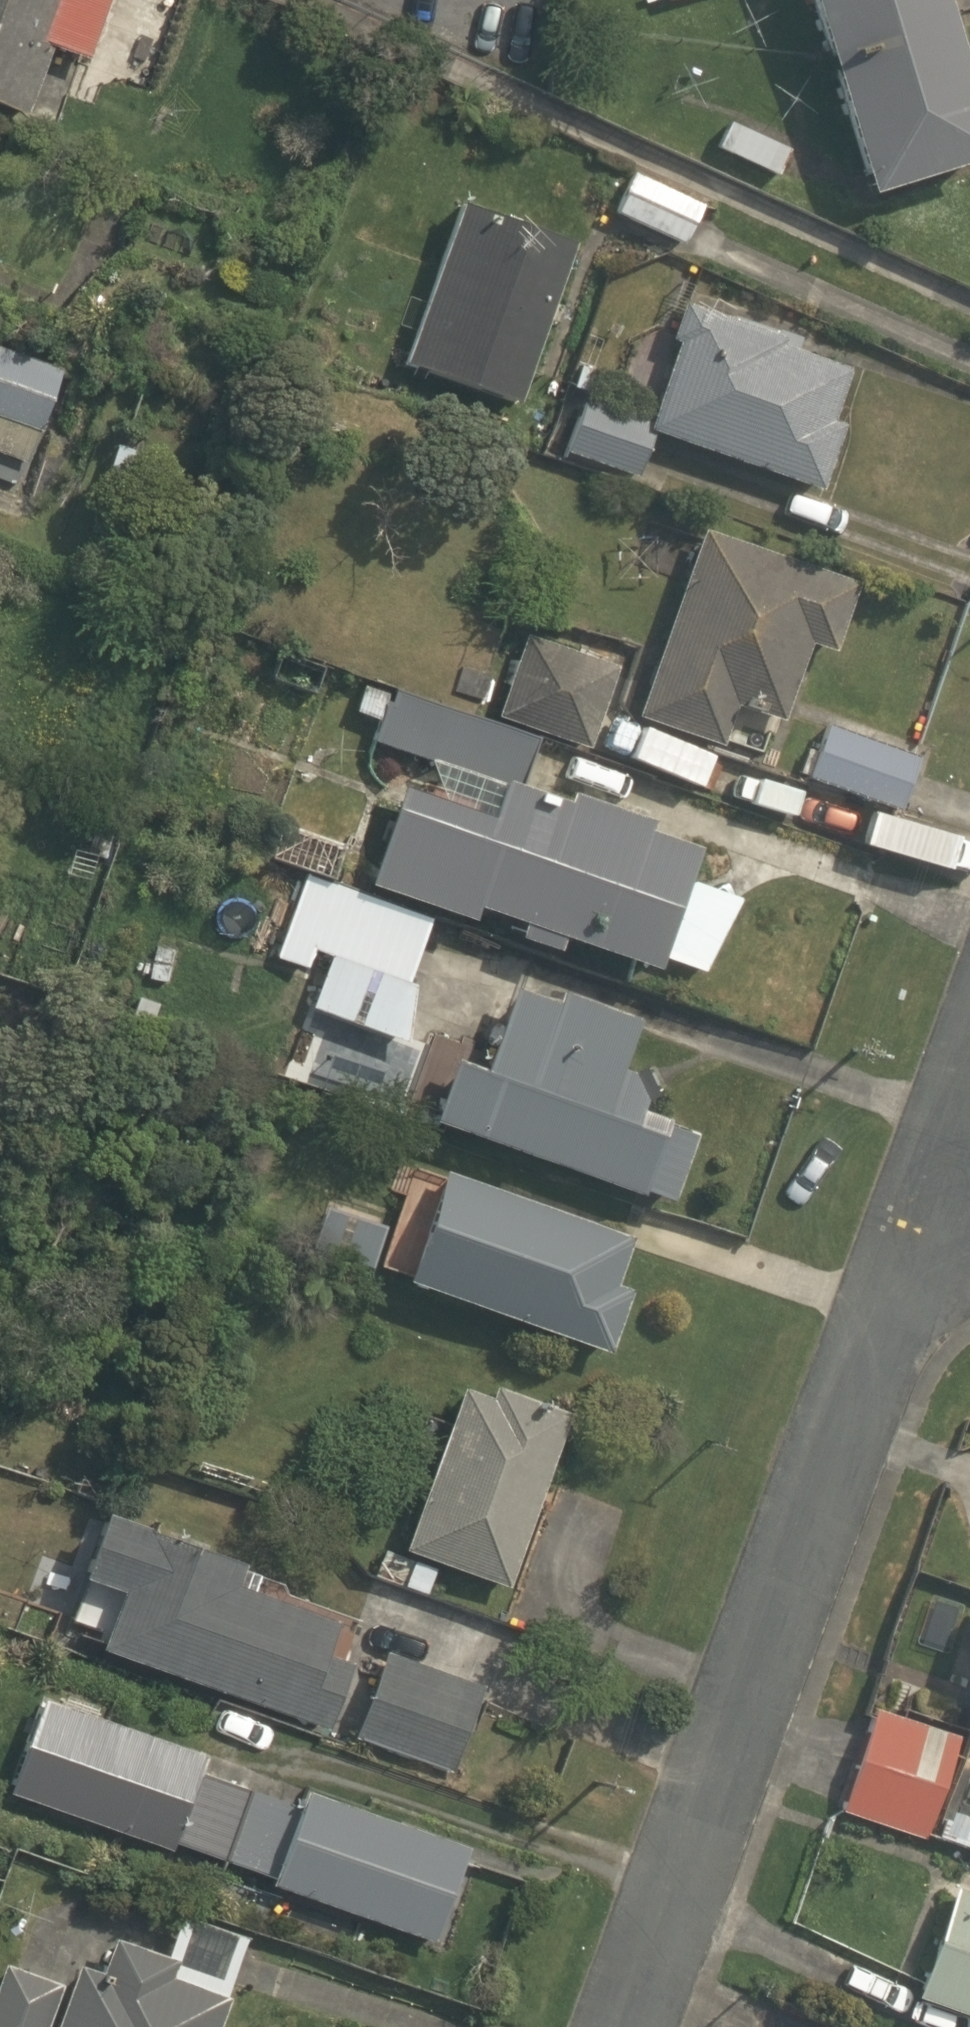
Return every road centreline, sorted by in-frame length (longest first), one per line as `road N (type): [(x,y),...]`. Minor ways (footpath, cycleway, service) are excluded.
road 1 (residential): [(634,2026),(943,1191)]

